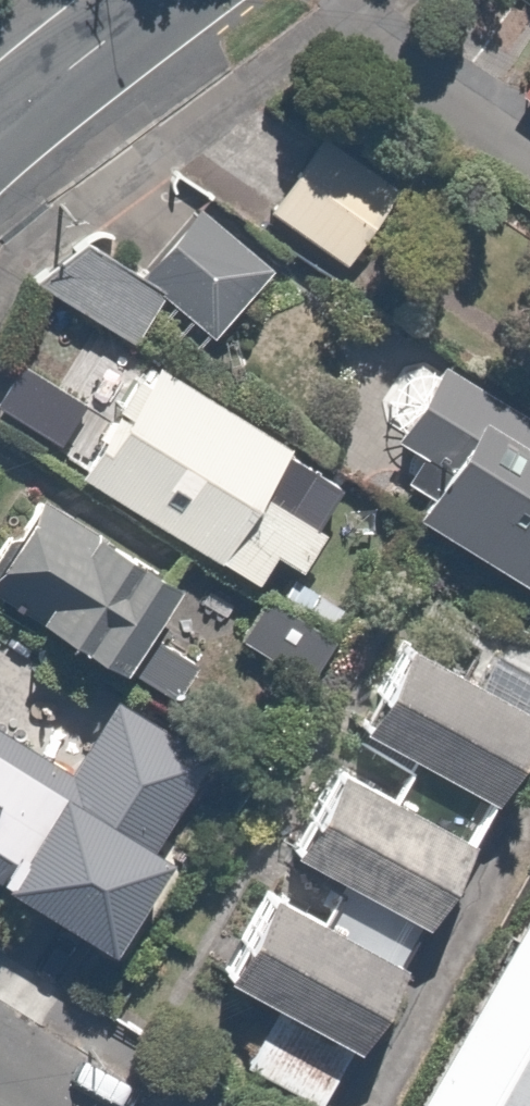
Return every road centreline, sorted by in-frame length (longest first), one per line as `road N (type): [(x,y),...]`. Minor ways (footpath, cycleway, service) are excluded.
road 1 (secondary): [(161,0),(0,125)]

